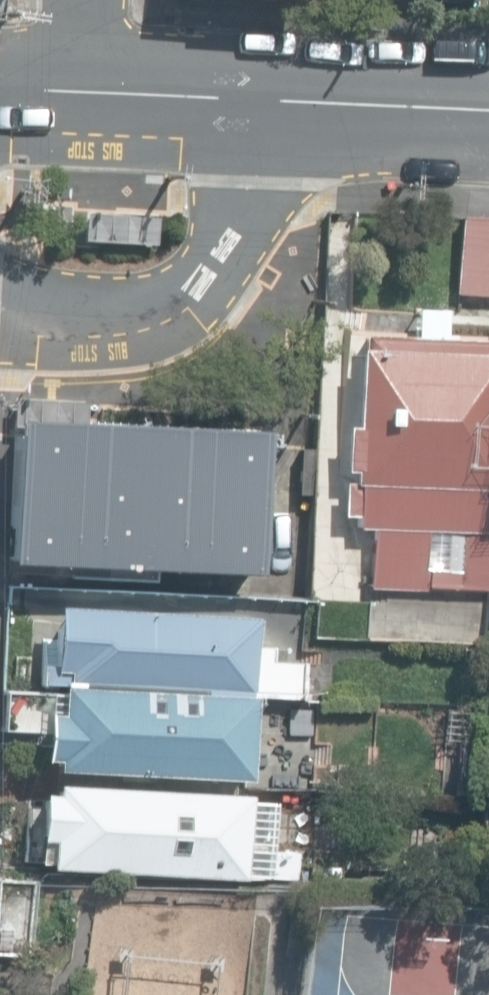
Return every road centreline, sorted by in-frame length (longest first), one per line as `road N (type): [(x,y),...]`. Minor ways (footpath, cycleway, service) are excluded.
road 1 (tertiary): [(488,109),(85,93)]

